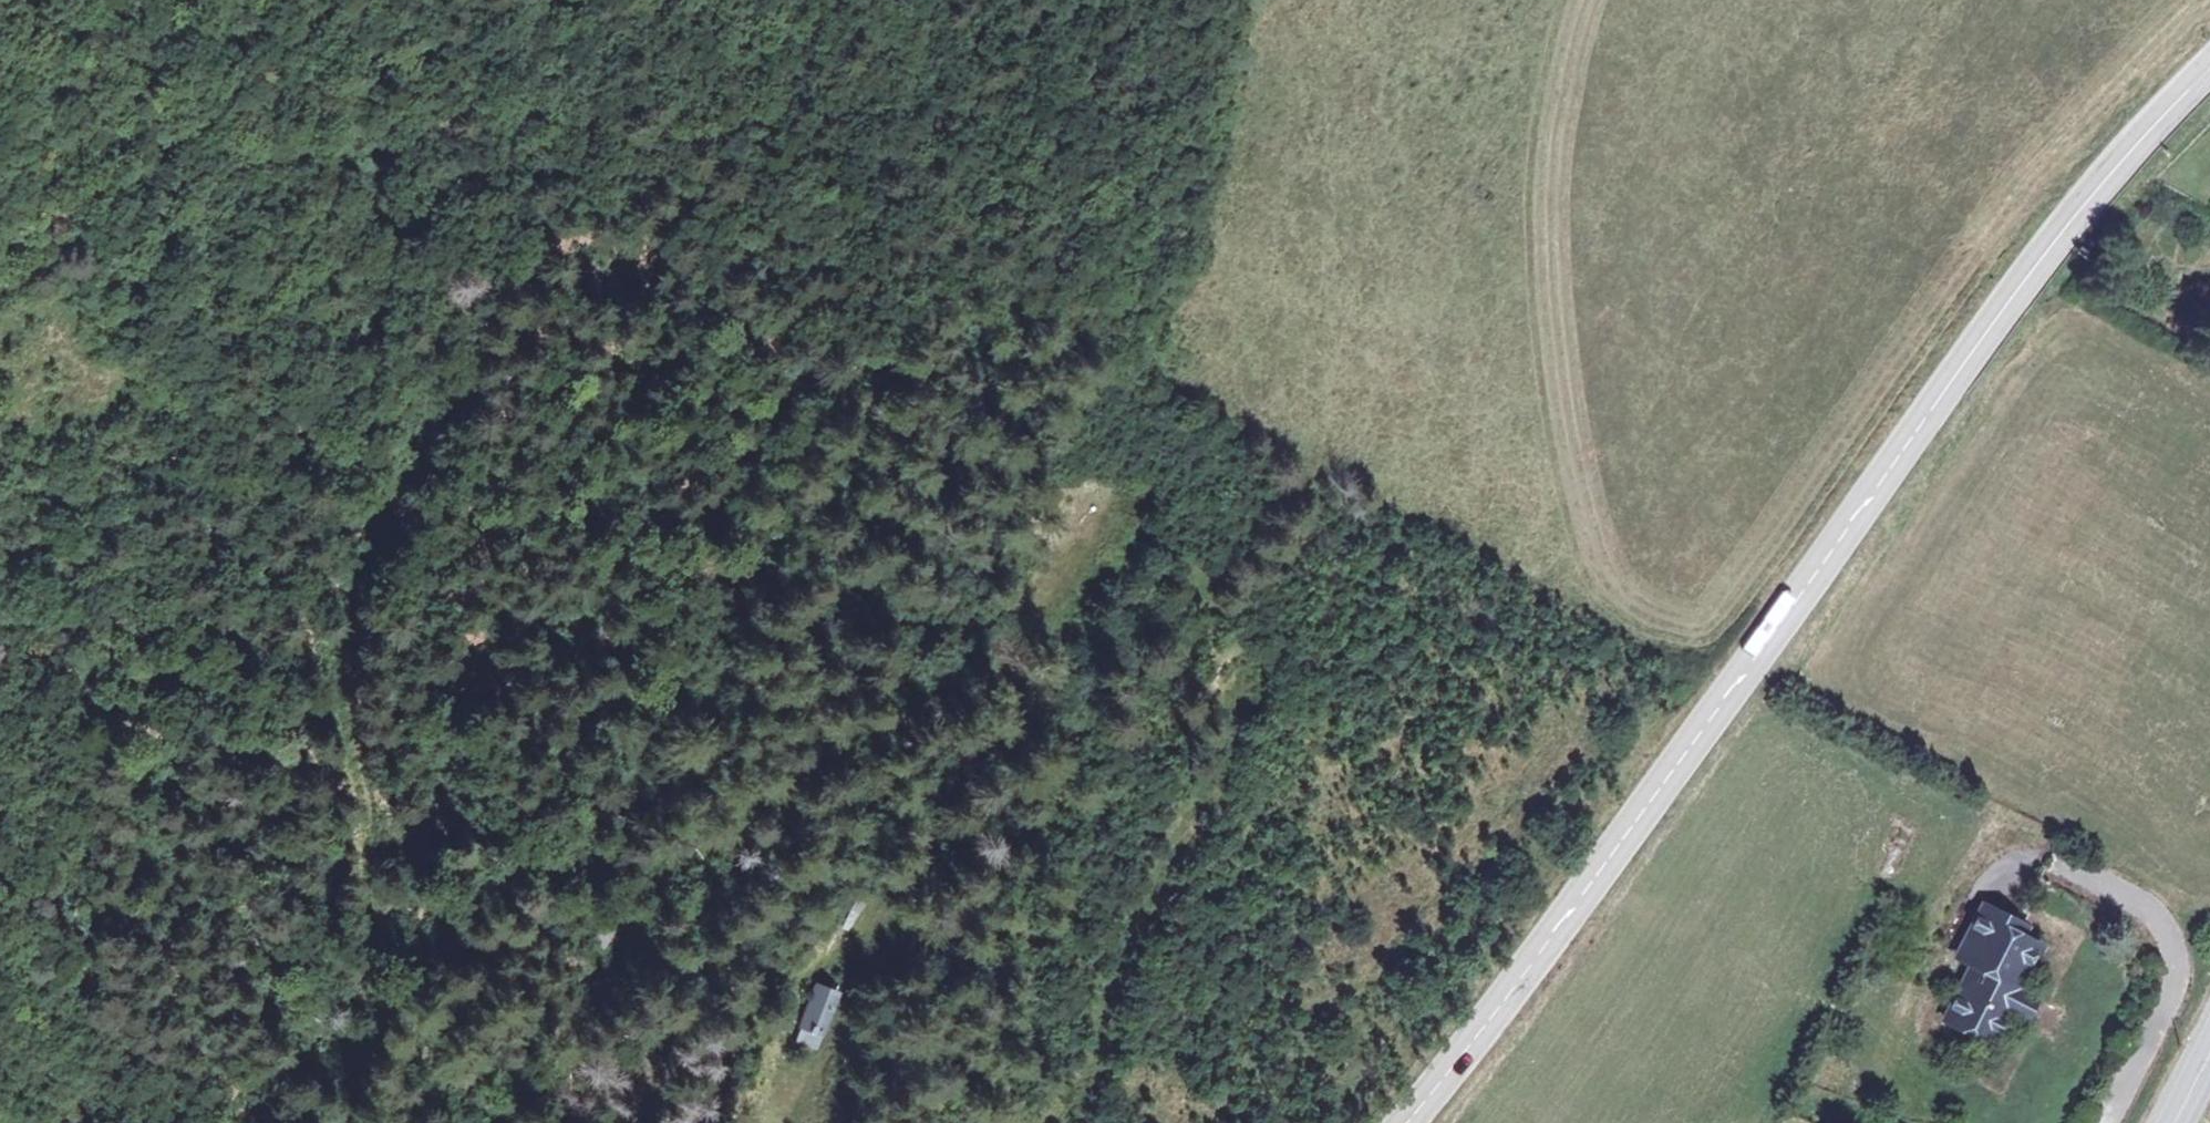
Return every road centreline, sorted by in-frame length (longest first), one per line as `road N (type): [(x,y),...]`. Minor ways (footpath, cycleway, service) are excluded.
road 1 (tertiary): [(2209,69),(2037,264),(1539,954),(1406,1122)]

